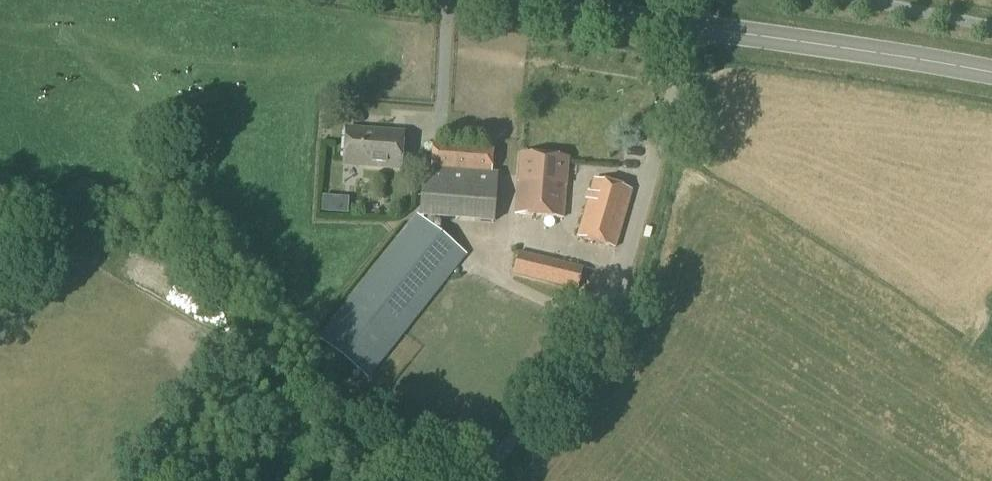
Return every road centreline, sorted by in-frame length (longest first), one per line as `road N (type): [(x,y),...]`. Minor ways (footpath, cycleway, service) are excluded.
road 1 (unclassified): [(496,480),(564,410),(615,337),(688,28)]
road 2 (secondary): [(991,76),(688,28)]
road 3 (secondary): [(688,28),(480,0)]

